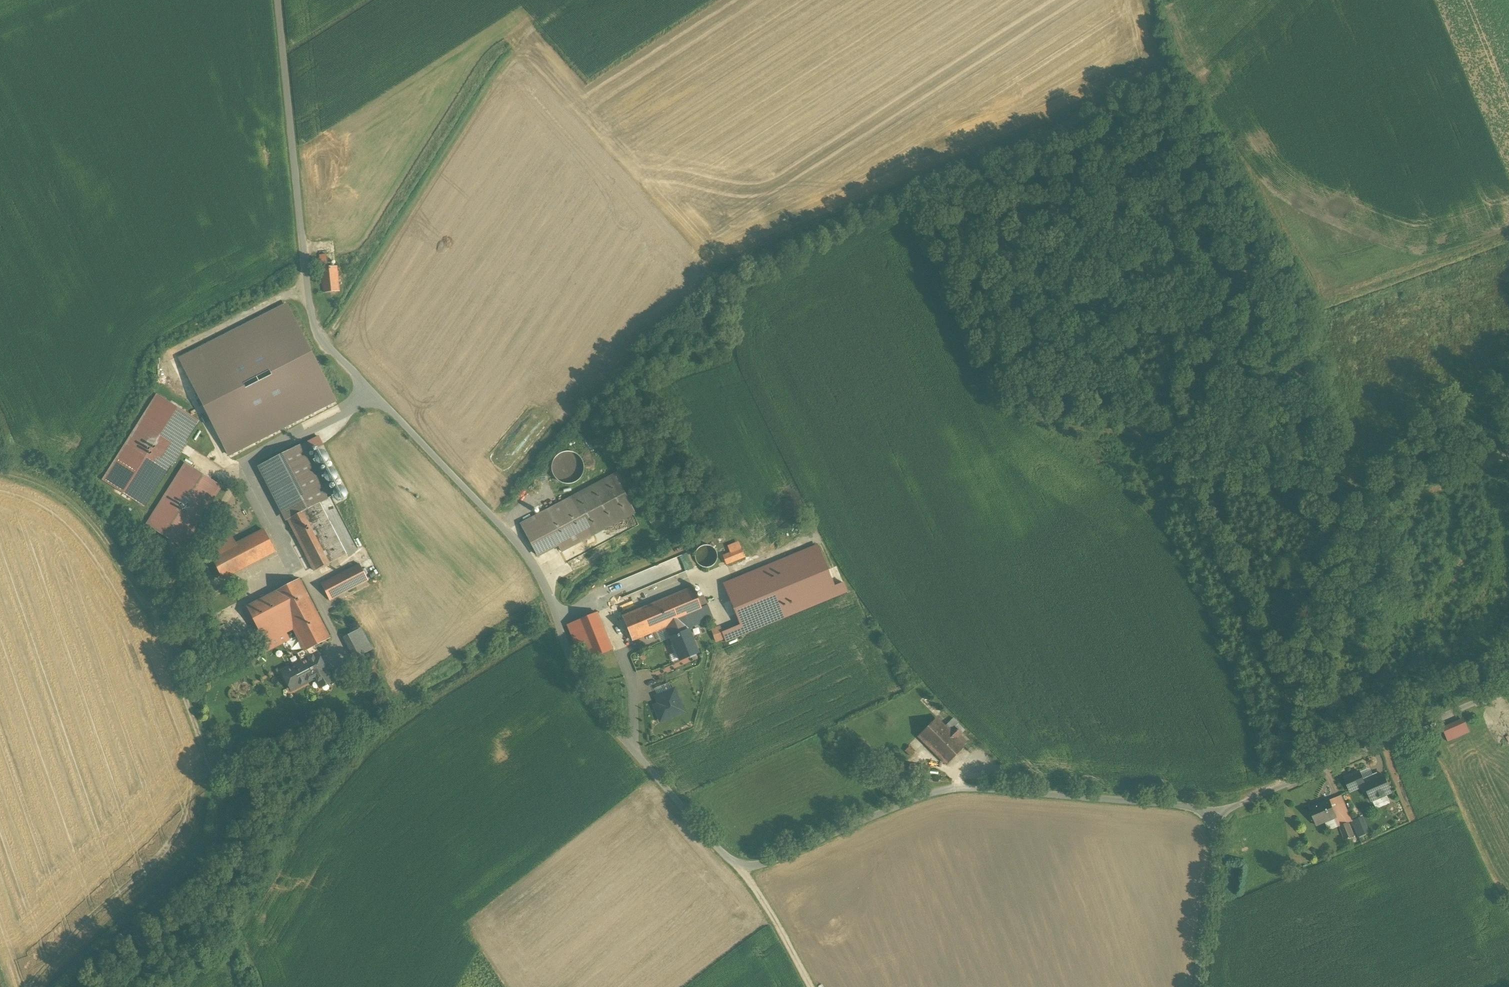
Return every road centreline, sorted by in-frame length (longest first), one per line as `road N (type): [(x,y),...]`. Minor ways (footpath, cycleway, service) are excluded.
road 1 (unclassified): [(1211,819),(1175,807),(953,790),(759,866),(729,859),(591,698),(546,584),(510,529),(326,345),(308,288),(279,0)]
road 2 (track): [(0,472),(78,506),(124,568),(154,617),(203,739),(223,811),(218,850),(202,870),(63,986)]
road 3 (track): [(1284,786),(1294,650),(1370,406)]
road 4 (track): [(1287,701),(1187,485),(1132,437),(1062,430)]
road 5 (unclassified): [(1211,819),(1508,690)]
road 6 (unclassified): [(1199,986),(1217,845),(1211,819)]
road 7 (track): [(742,866),(811,986)]

